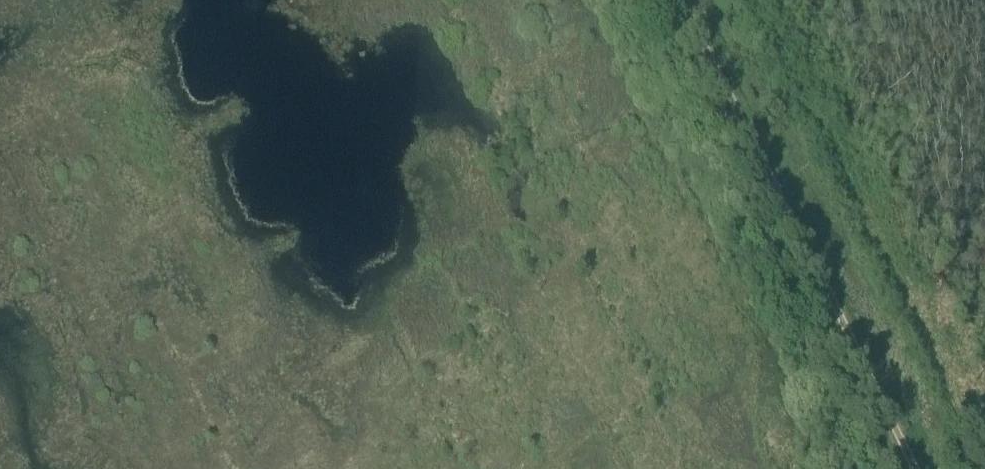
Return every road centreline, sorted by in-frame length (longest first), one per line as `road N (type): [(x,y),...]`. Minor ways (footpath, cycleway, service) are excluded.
road 1 (track): [(676,0),(912,468)]

